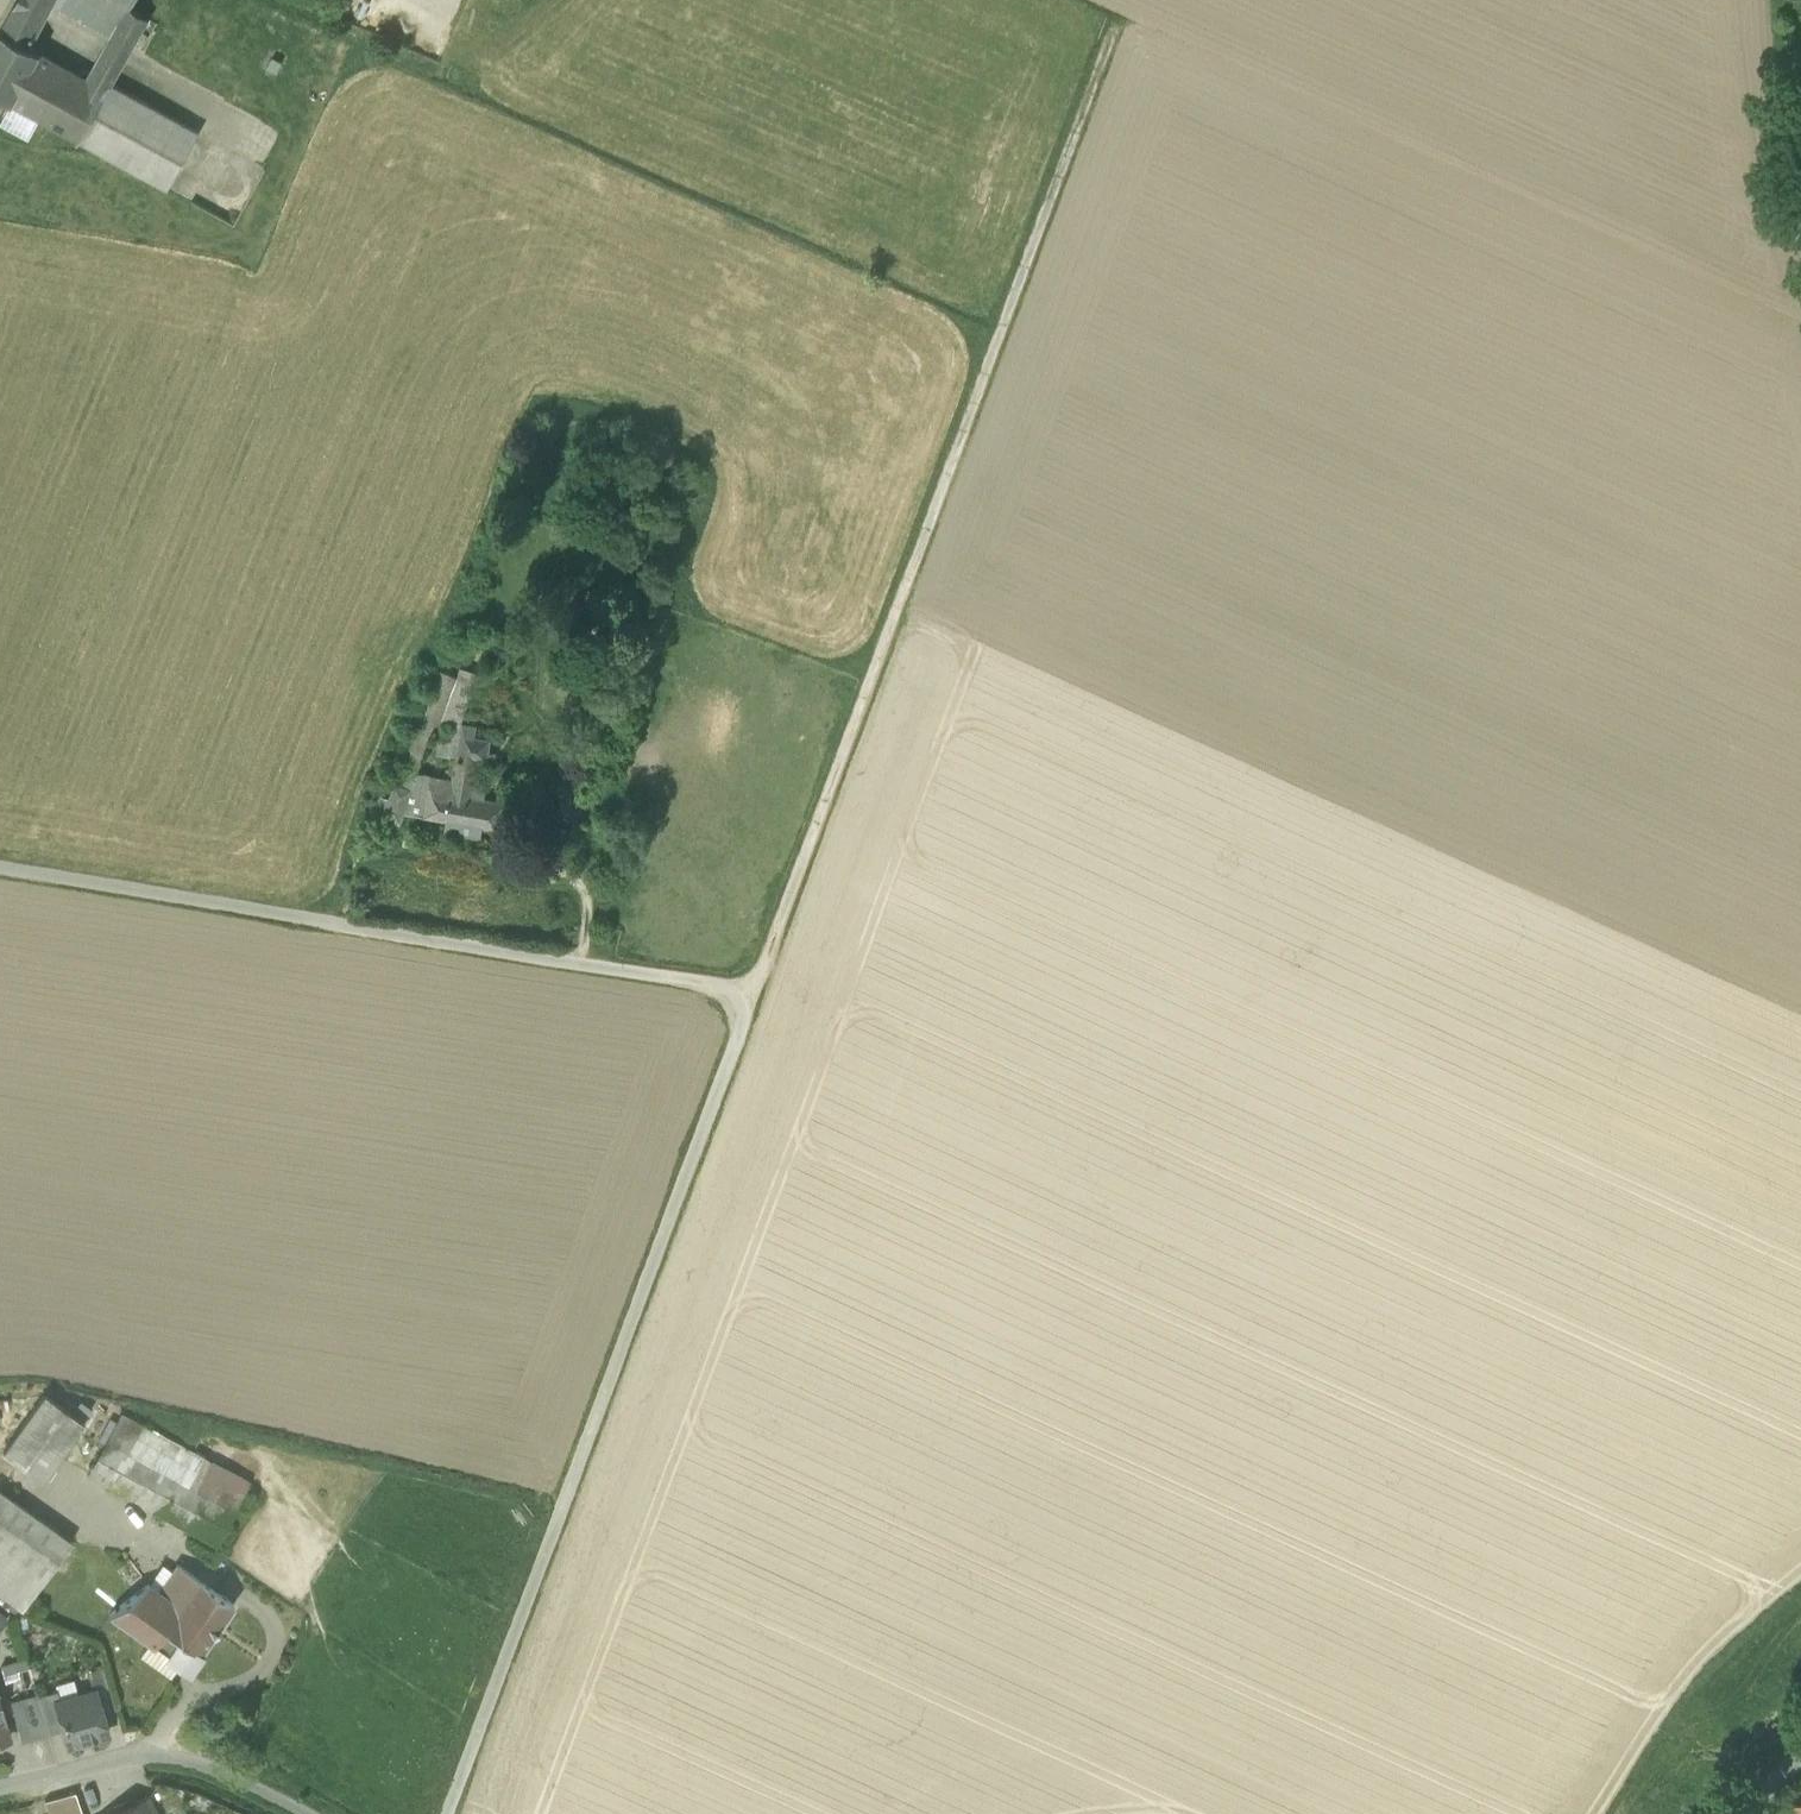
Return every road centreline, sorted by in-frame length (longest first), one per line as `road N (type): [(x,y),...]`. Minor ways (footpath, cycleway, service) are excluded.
road 1 (track): [(754,992),(448,1813)]
road 2 (unclassified): [(0,868),(754,992)]
road 3 (track): [(754,992),(1002,326)]
road 4 (residential): [(0,1788),(122,1759),(177,1756),(250,1781),(308,1813)]

